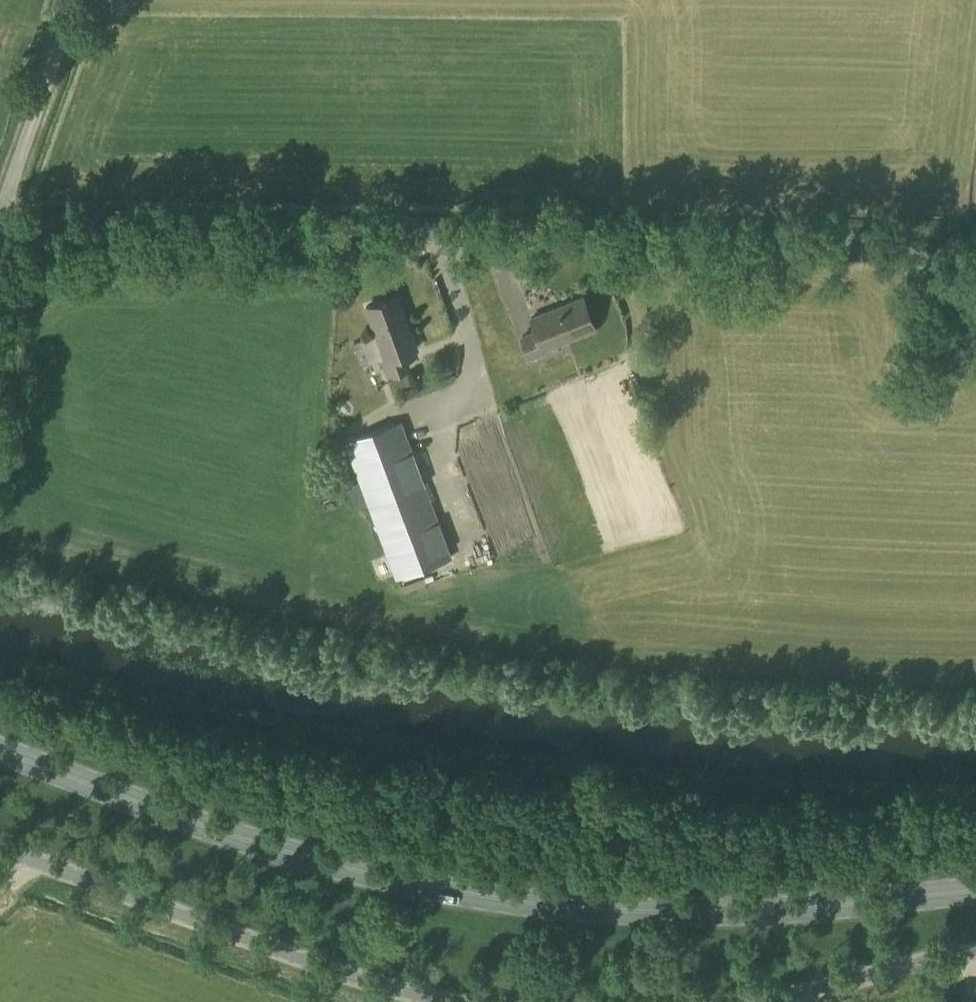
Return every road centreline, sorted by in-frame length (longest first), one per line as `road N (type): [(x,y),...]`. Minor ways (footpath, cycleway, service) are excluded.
road 1 (primary): [(975,890),(766,913),(506,913),(379,888),(0,754)]
road 2 (unclassified): [(0,232),(875,241),(975,264)]
road 3 (unclassified): [(433,1001),(0,846)]
road 4 (unclassified): [(975,949),(742,1001)]
road 5 (unclassified): [(0,207),(69,0)]

